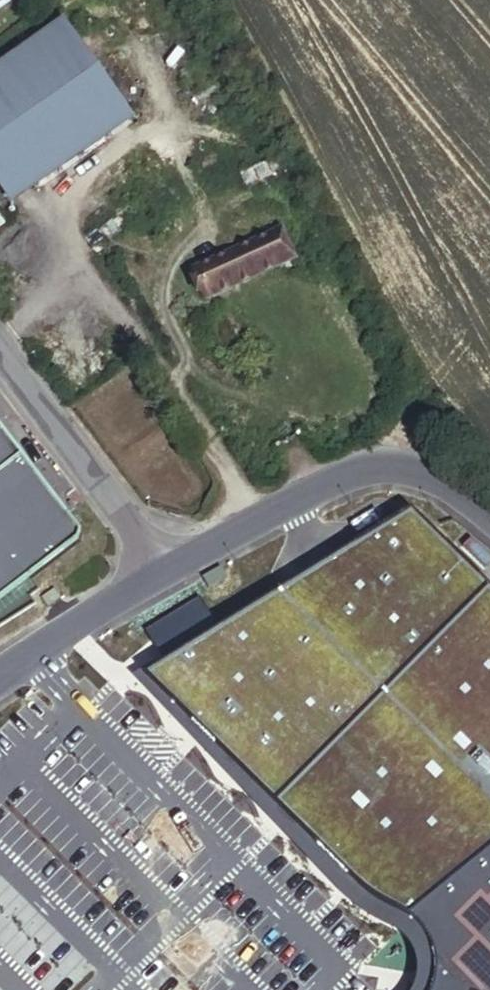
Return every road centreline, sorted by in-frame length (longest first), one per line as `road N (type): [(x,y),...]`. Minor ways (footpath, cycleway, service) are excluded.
road 1 (tertiary): [(166,570),(301,497),(400,462),(489,524)]
road 2 (residential): [(166,570),(0,352)]
road 3 (tertiary): [(0,669),(166,570)]

